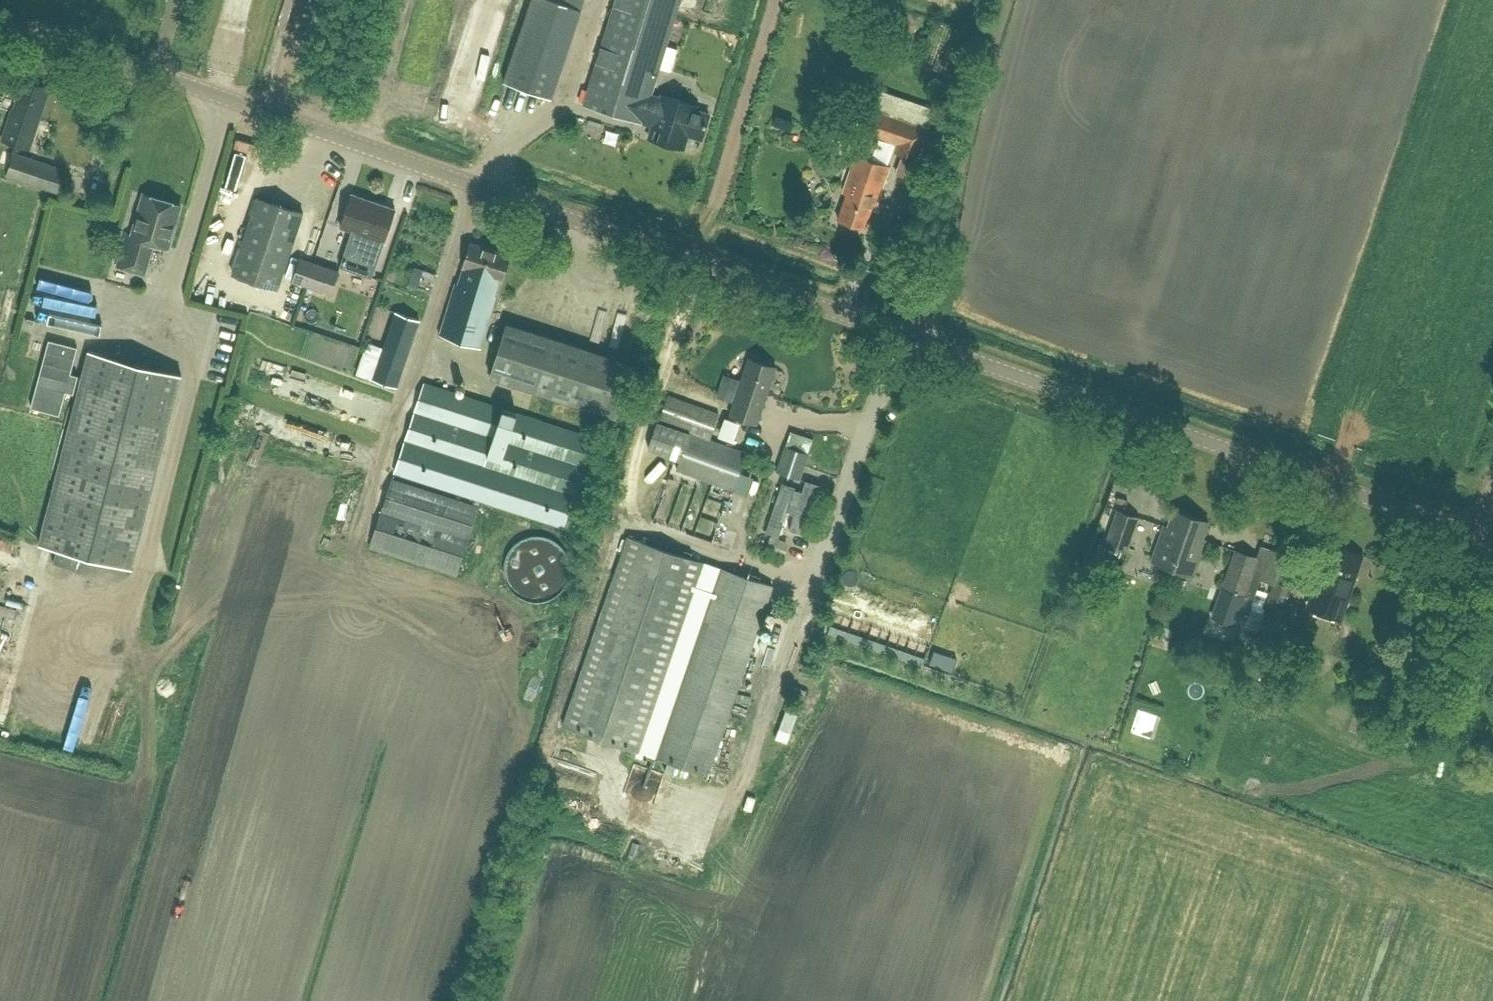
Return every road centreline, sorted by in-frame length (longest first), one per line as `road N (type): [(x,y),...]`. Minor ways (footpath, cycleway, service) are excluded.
road 1 (tertiary): [(1492,541),(0,19)]
road 2 (track): [(356,143),(397,0)]

